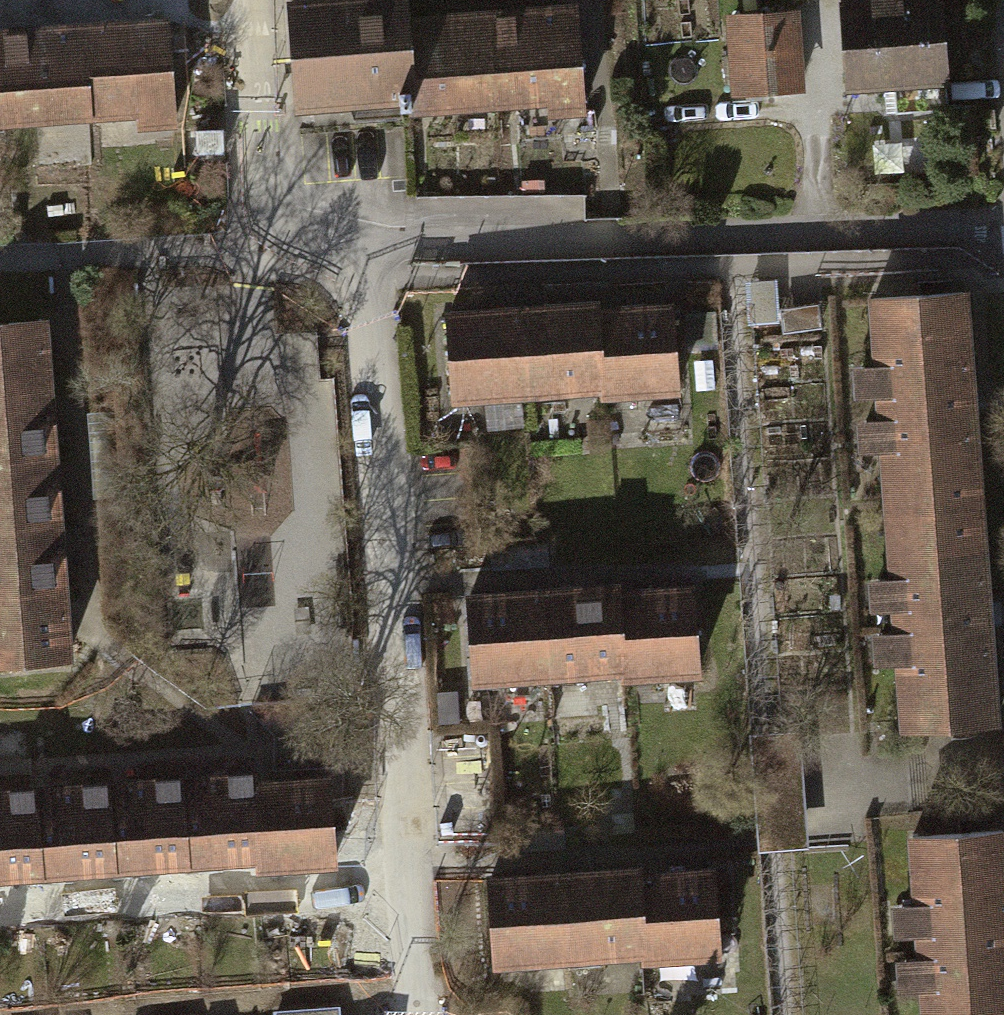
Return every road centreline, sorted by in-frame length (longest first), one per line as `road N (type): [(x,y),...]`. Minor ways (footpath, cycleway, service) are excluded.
road 1 (residential): [(244,0),(251,189),(362,300),(425,1014)]

